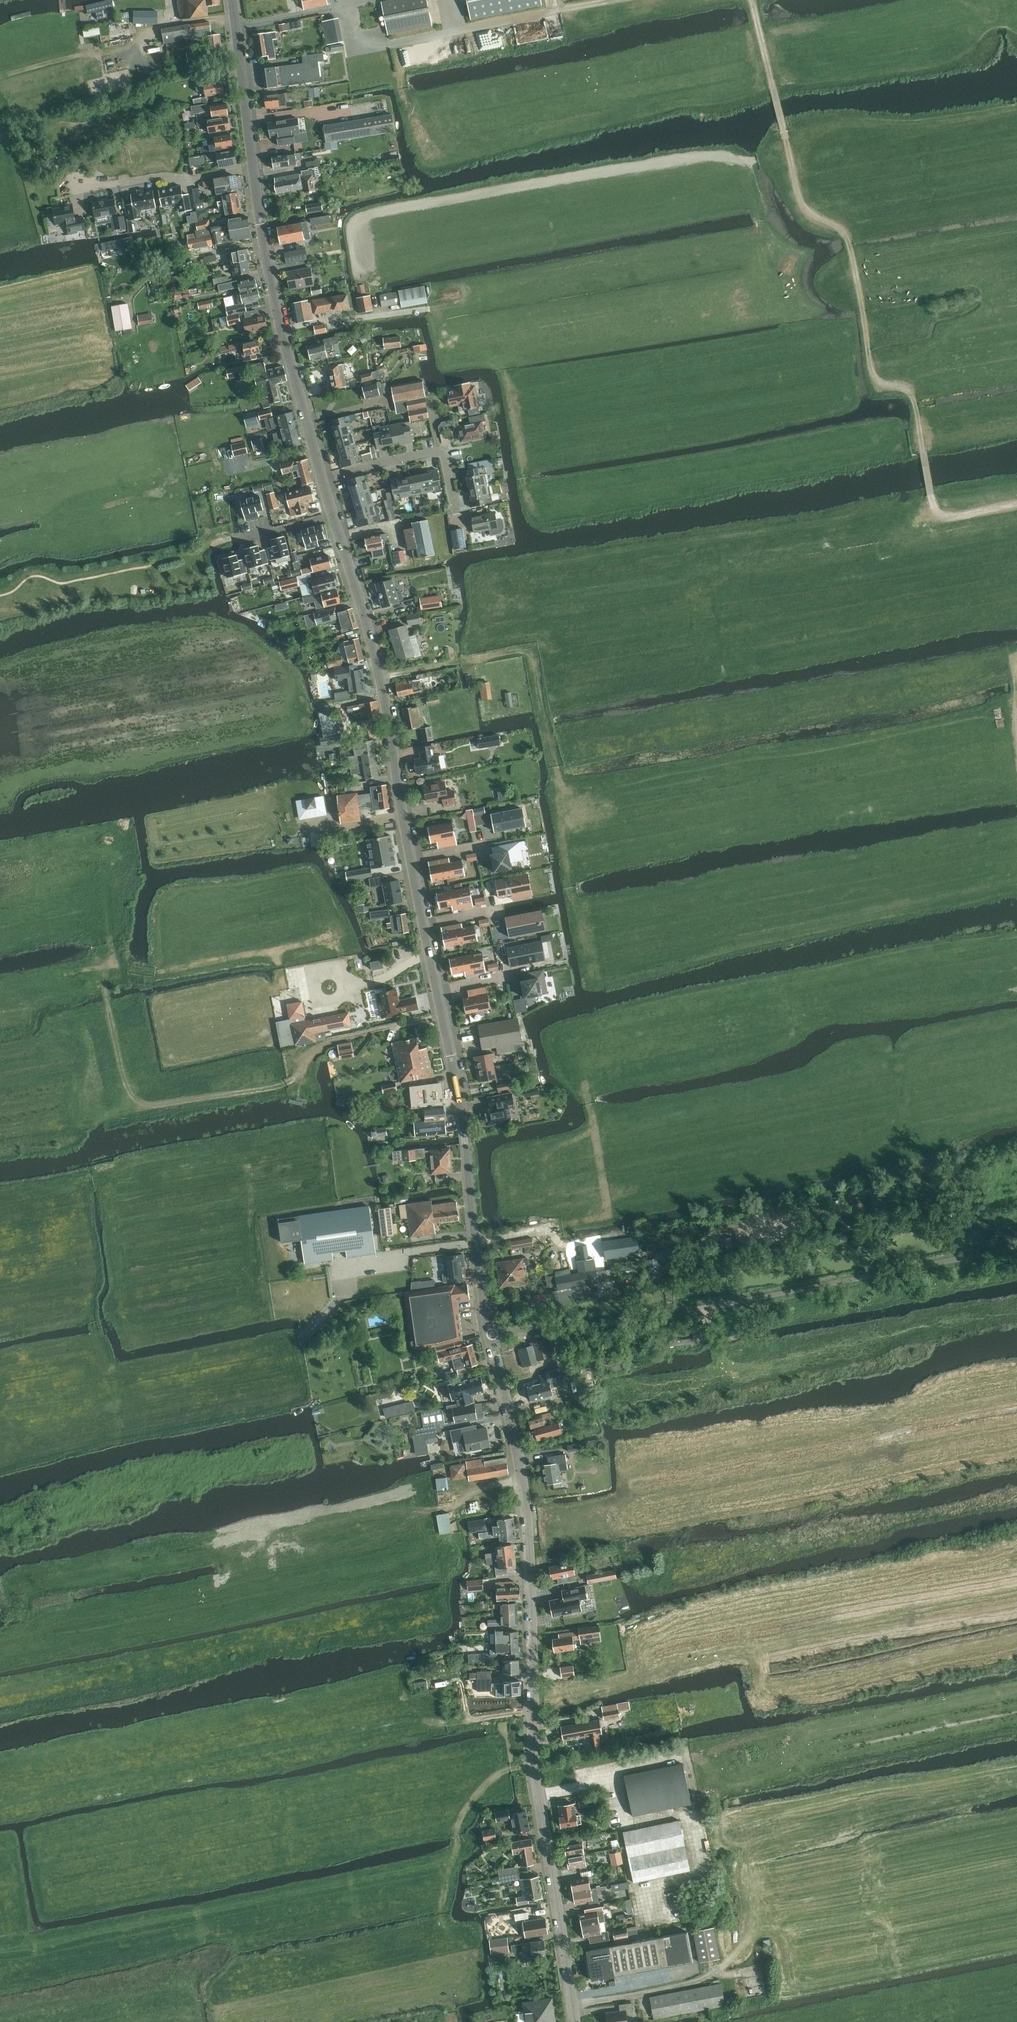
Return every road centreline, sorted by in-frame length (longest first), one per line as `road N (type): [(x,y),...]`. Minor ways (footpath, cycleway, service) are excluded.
road 1 (tertiary): [(489,1337),(452,1055),(381,679),(333,516)]
road 2 (tertiary): [(577,2021),(535,1765),(528,1507),(489,1337)]
road 3 (track): [(751,0),(801,202),(848,240),(872,374),(911,391),(937,512),(949,517),(1016,504)]
road 4 (unclassified): [(489,1337),(709,1308),(1016,1248)]
road 5 (track): [(102,986),(126,1083),(149,1105),(281,1087),(327,1044),(444,1017)]
road 6 (track): [(613,0),(369,46),(340,7),(236,26)]
road 7 (tertiary): [(322,478),(275,300),(254,167)]
road 8 (track): [(563,1226),(608,1205),(597,1121),(714,1099)]
road 9 (track): [(783,1930),(752,1933),(704,1754)]
road 10 (residential): [(456,513),(444,449),(322,478)]
road 11 (track): [(704,1754),(611,1771),(540,1796)]
road 12 (tertiary): [(254,167),(233,0)]
road 13 (track): [(535,1765),(468,1782),(459,1797),(452,1868)]
road 14 (residential): [(254,167),(98,186)]
road 15 (track): [(711,1976),(574,2005)]
road 16 (track): [(560,783),(529,652)]

